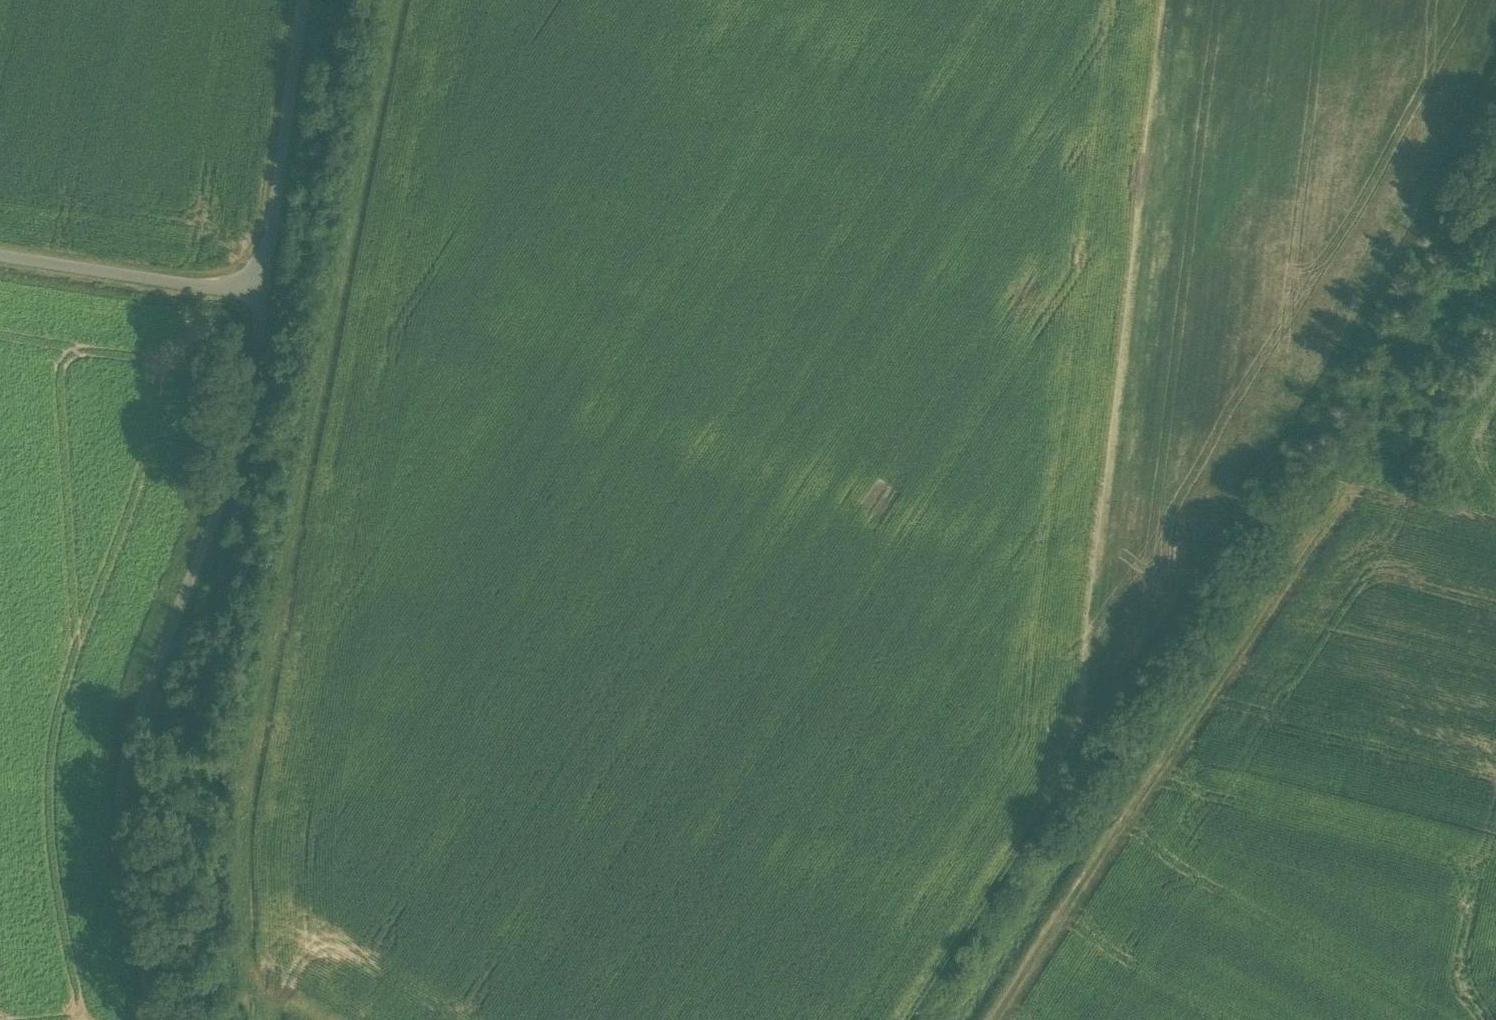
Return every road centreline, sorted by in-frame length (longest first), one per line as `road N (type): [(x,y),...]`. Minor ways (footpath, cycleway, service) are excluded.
road 1 (unclassified): [(156,1019),(124,835),(123,744),(146,656),(245,404),(264,293)]
road 2 (unclassified): [(264,293),(310,0)]
road 3 (unclassified): [(0,258),(264,293)]

